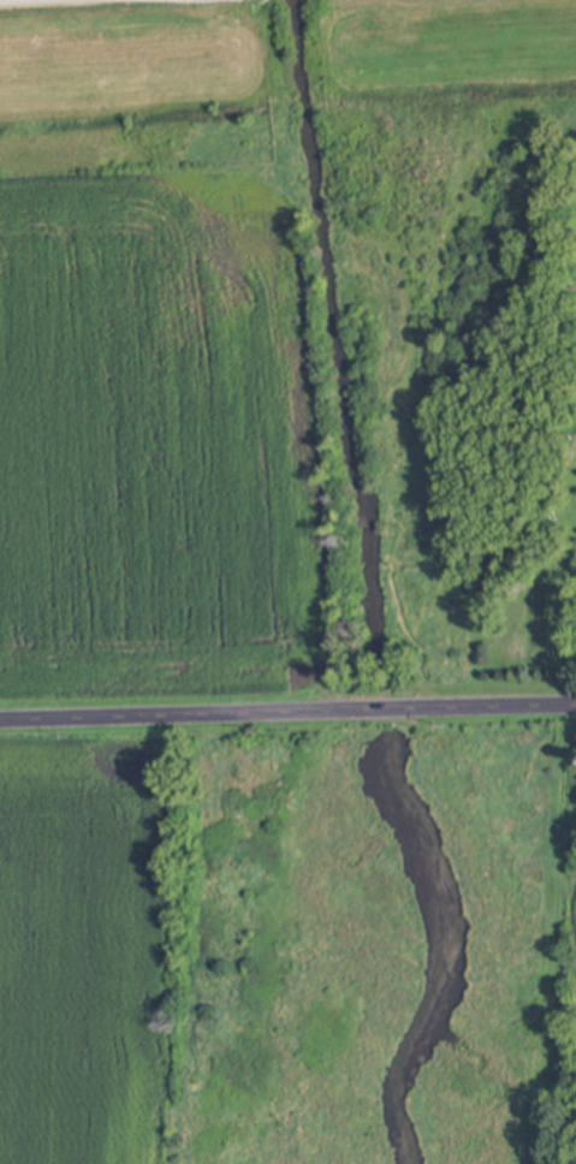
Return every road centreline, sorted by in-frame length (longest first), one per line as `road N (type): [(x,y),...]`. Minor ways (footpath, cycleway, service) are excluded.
road 1 (tertiary): [(0,714),(375,708)]
road 2 (tertiary): [(398,708),(575,707)]

